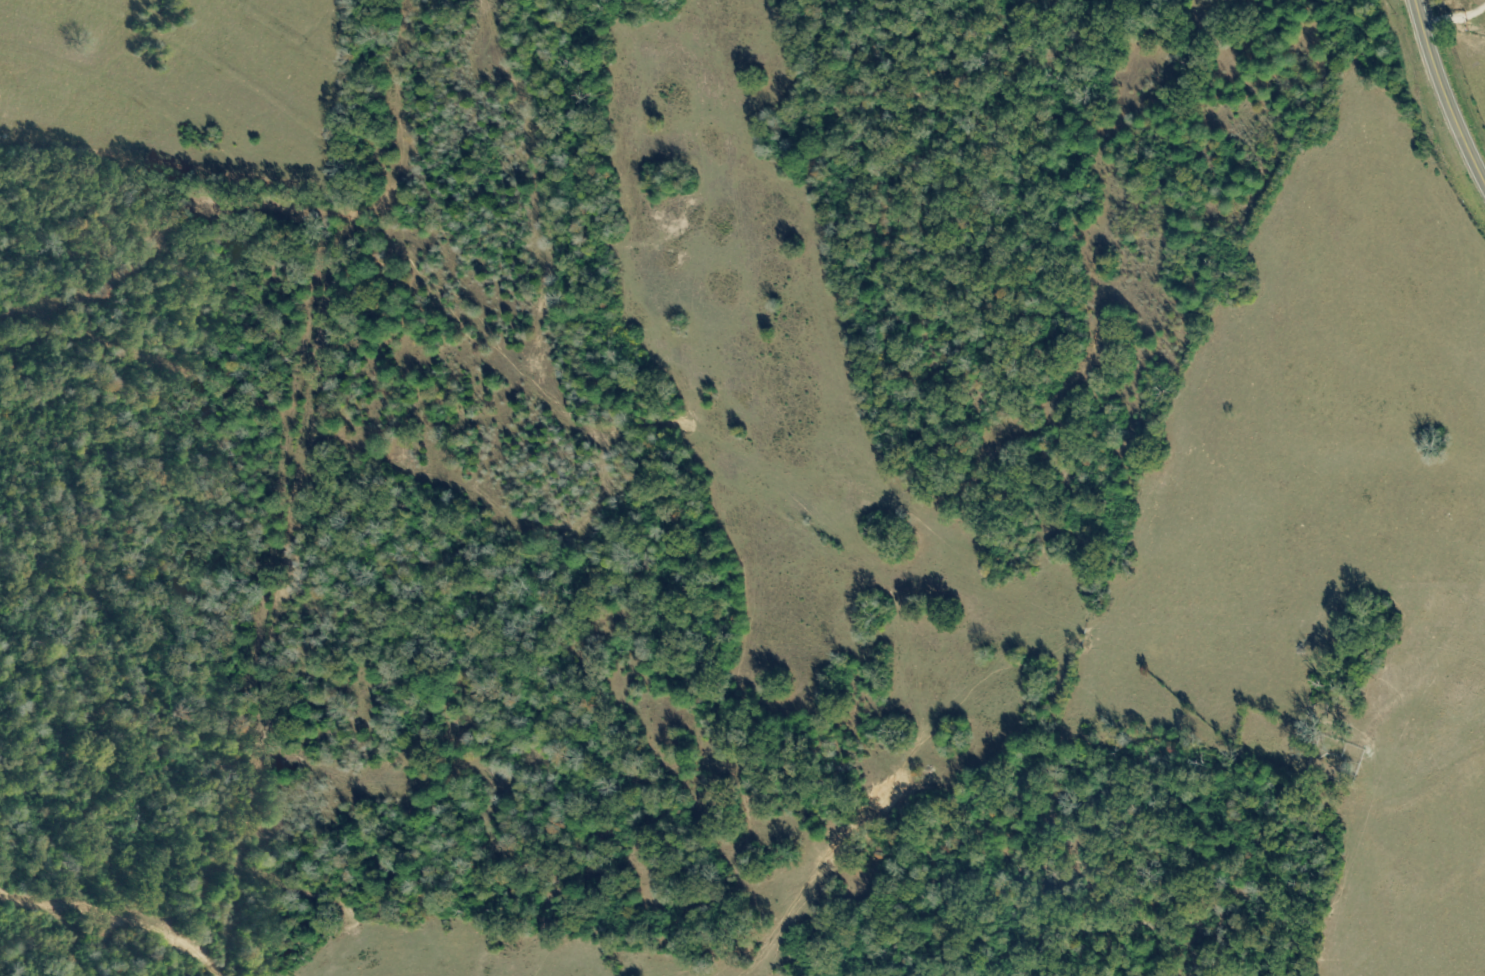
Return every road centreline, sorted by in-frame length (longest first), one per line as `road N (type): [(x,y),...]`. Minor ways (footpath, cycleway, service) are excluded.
road 1 (secondary): [(1416,0),(1442,86),(1484,180)]

